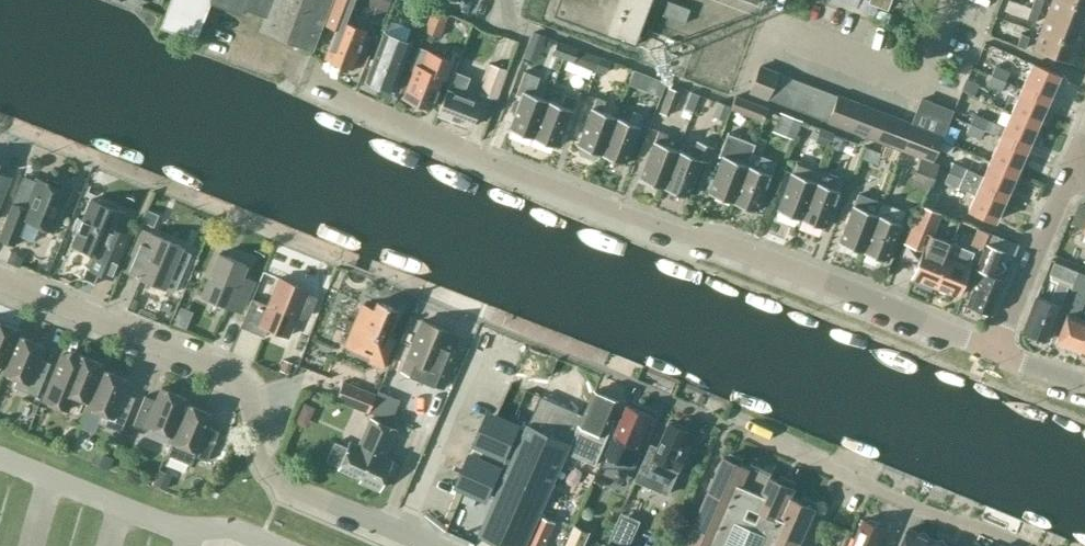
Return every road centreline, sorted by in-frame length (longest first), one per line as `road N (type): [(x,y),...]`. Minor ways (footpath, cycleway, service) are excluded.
road 1 (residential): [(997,354),(481,156),(300,74)]
road 2 (residential): [(430,545),(273,477),(255,445),(247,396),(228,374),(0,280)]
road 3 (residential): [(1025,545),(726,426)]
road 4 (residential): [(997,354),(1073,171)]

